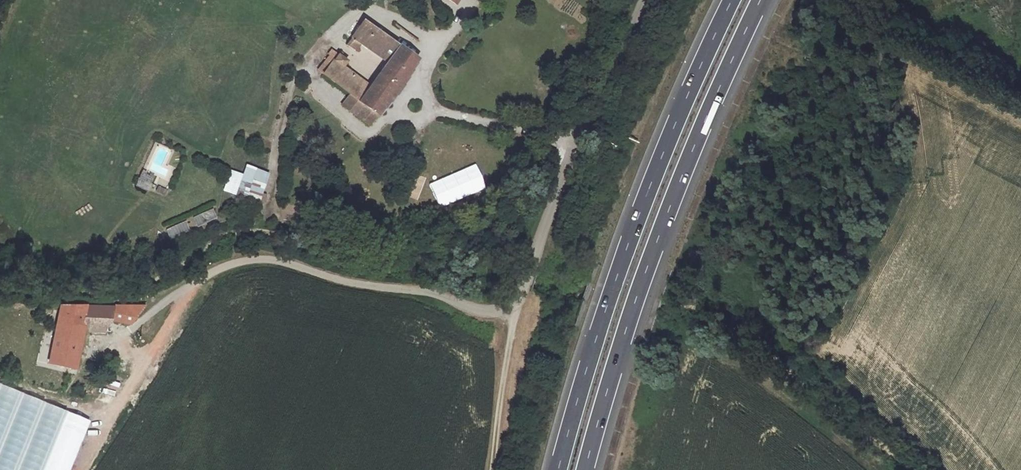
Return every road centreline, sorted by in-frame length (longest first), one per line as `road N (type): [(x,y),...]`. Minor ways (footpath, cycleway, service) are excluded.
road 1 (unclassified): [(99,349),(188,286),(254,259),(433,292),(476,311),(512,309),(643,0)]
road 2 (motorway): [(587,469),(646,278),(764,0)]
road 3 (motorway): [(735,0),(621,269),(560,469)]
road 4 (track): [(512,309),(493,469)]
road 5 (track): [(781,384),(879,469)]

